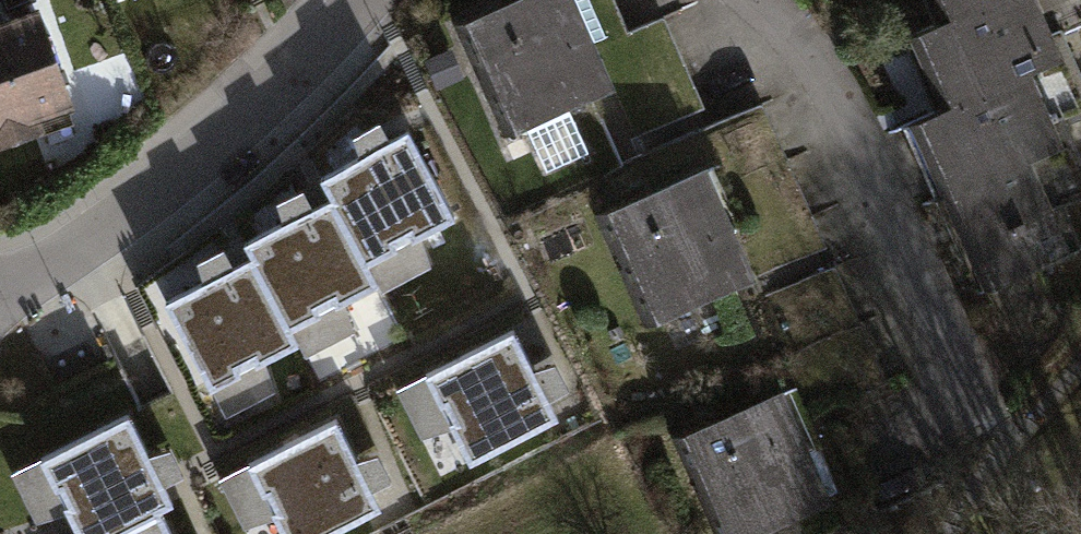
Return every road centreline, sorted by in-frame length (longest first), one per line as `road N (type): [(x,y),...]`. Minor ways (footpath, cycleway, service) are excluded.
road 1 (residential): [(0,288),(44,272),(260,110),(357,0)]

